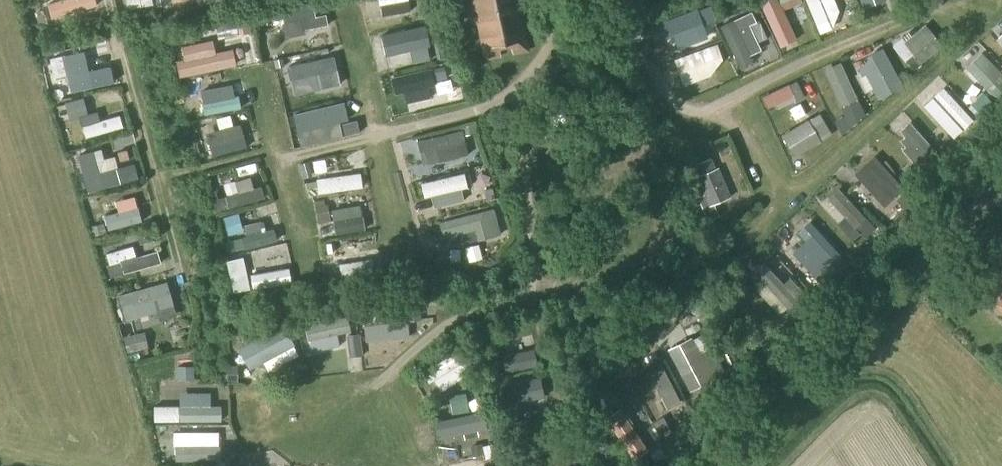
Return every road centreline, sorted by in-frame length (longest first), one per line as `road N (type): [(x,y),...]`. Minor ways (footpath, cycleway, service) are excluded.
road 1 (unclassified): [(707,465),(1001,170)]
road 2 (track): [(112,0),(193,286)]
road 3 (track): [(395,366),(288,402),(266,414),(260,430),(273,446),(377,465)]
road 4 (track): [(385,131),(285,157),(312,264)]
road 5 (track): [(718,118),(736,124),(783,207),(729,251)]
road 6 (track): [(783,207),(902,105)]

